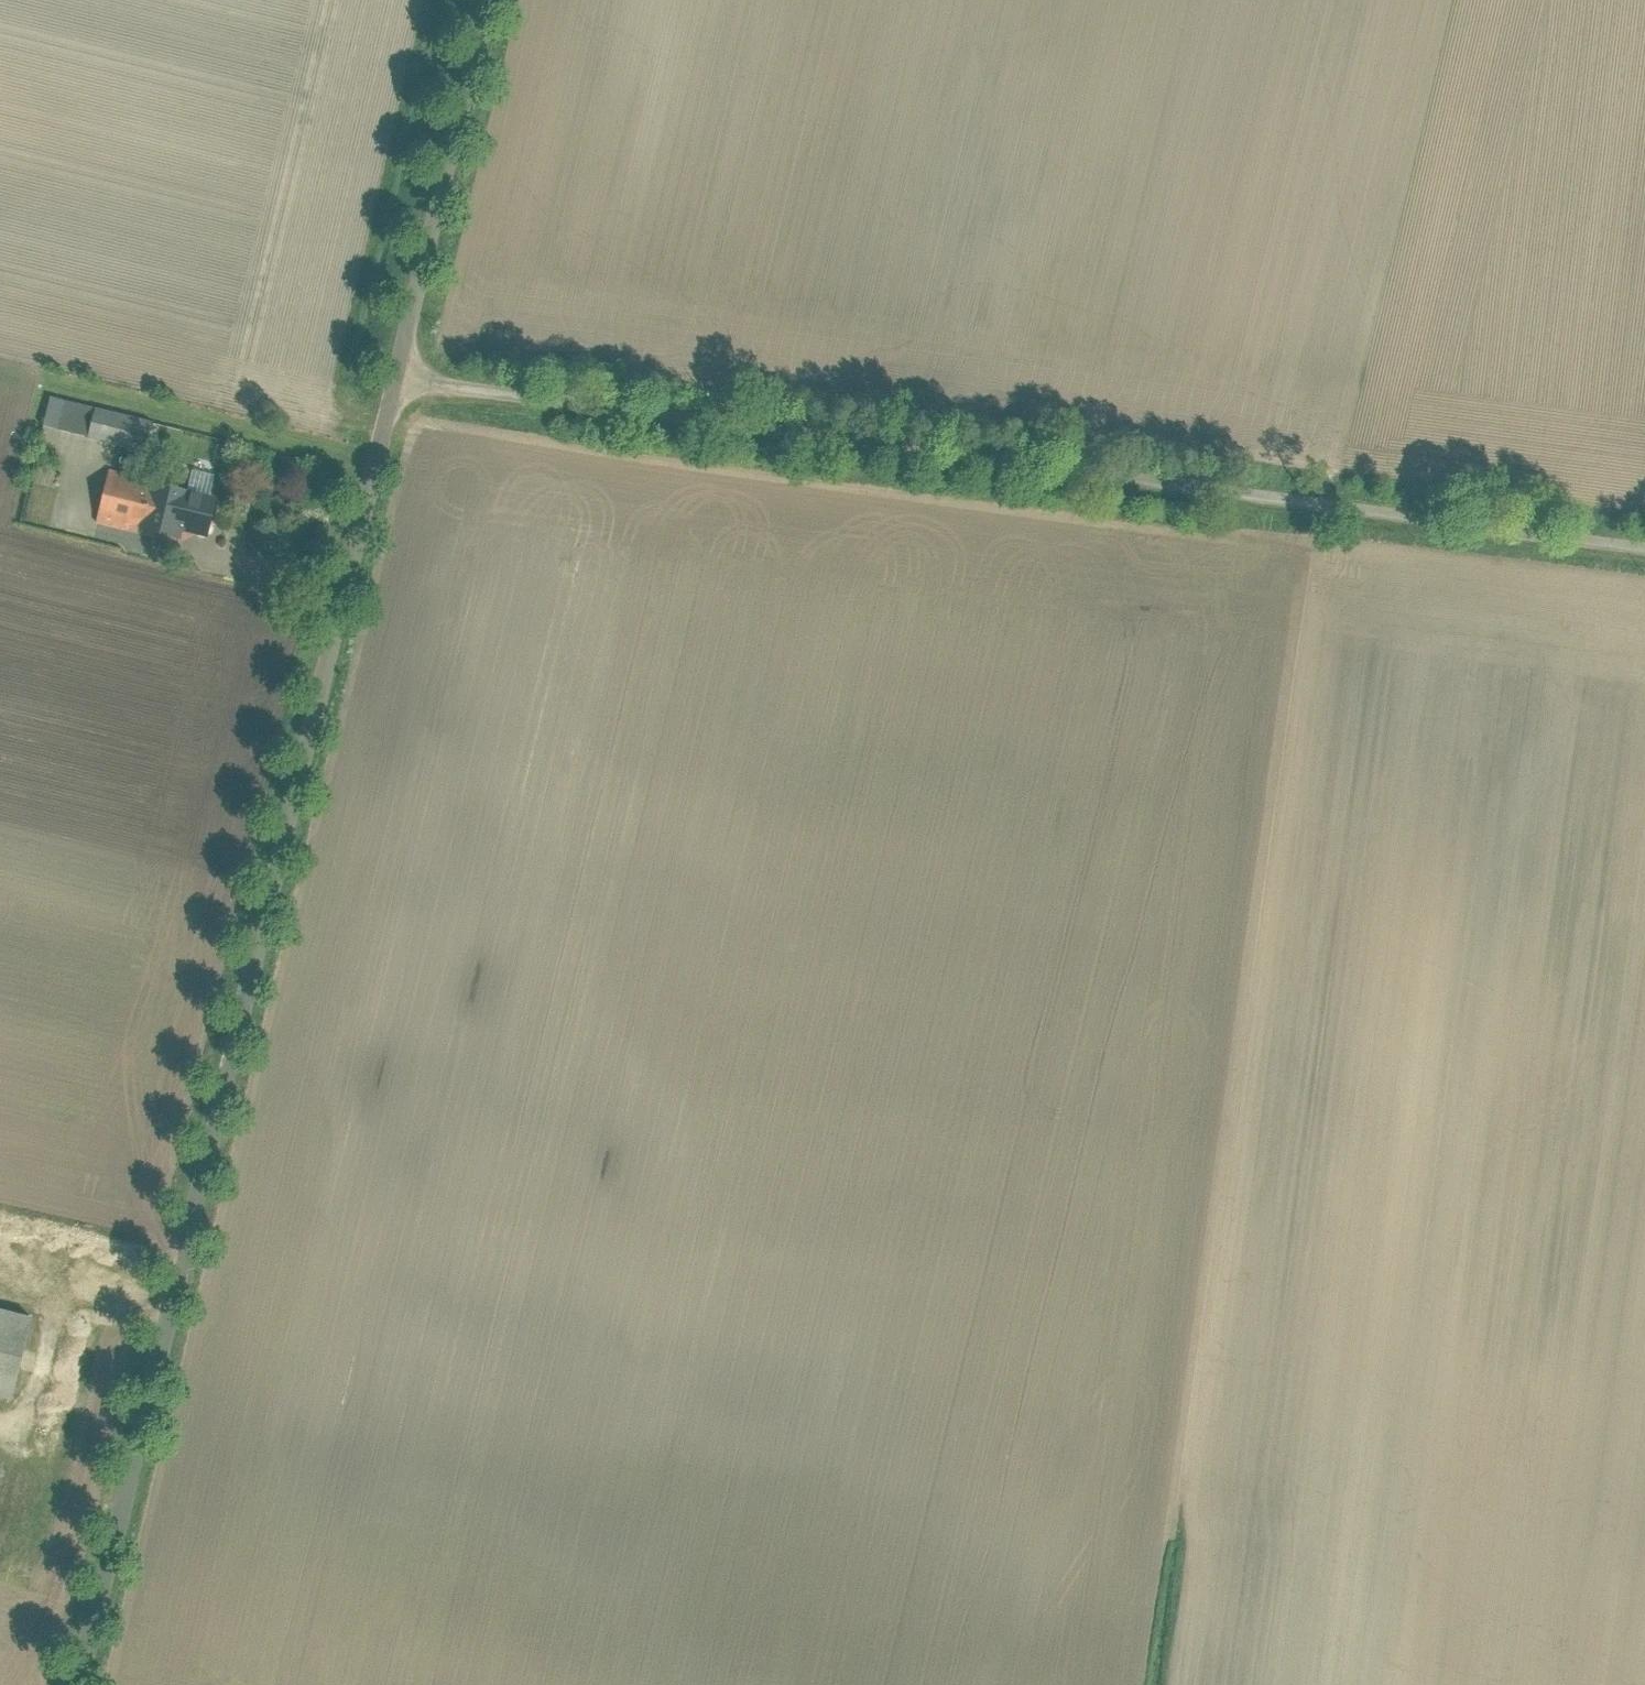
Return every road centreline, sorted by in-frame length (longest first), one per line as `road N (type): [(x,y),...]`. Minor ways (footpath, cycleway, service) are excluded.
road 1 (unclassified): [(389,364),(63,1684)]
road 2 (unclassified): [(1644,539),(389,364)]
road 3 (unclassified): [(479,0),(389,364)]

